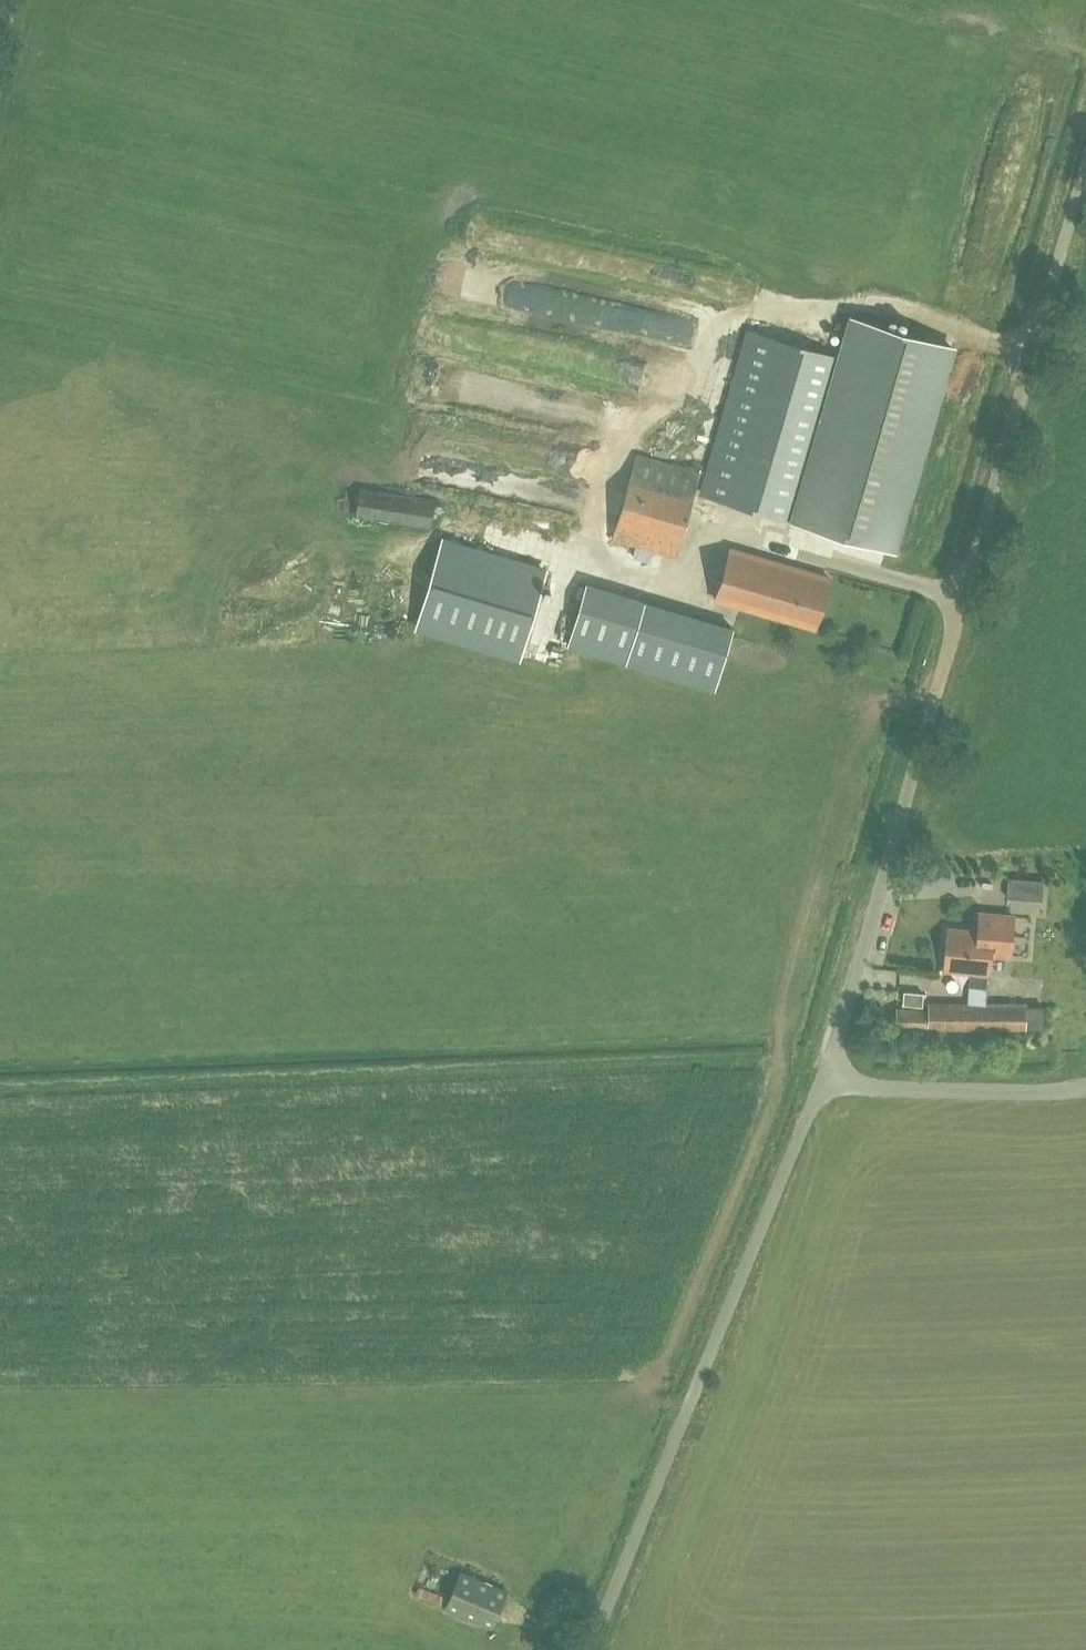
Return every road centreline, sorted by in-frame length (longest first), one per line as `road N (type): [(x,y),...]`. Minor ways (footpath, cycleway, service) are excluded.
road 1 (unclassified): [(825,1078),(1085,175)]
road 2 (unclassified): [(594,1649),(825,1078)]
road 3 (unclassified): [(1085,1088),(877,1088),(825,1078)]

